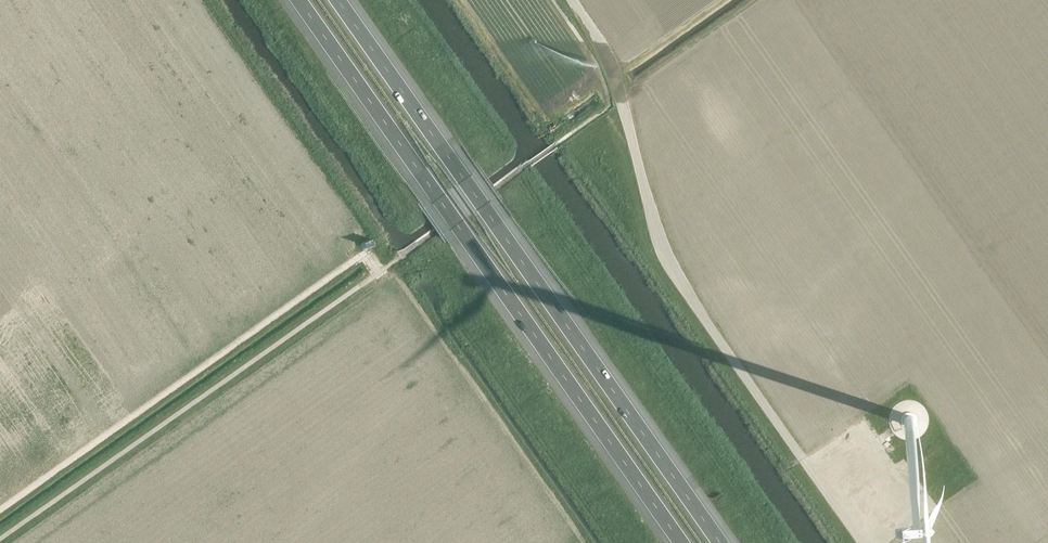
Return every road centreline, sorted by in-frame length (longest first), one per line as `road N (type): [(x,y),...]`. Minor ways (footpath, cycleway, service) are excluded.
road 1 (motorway): [(299,0),(681,542)]
road 2 (motorway): [(720,542),(340,0)]

